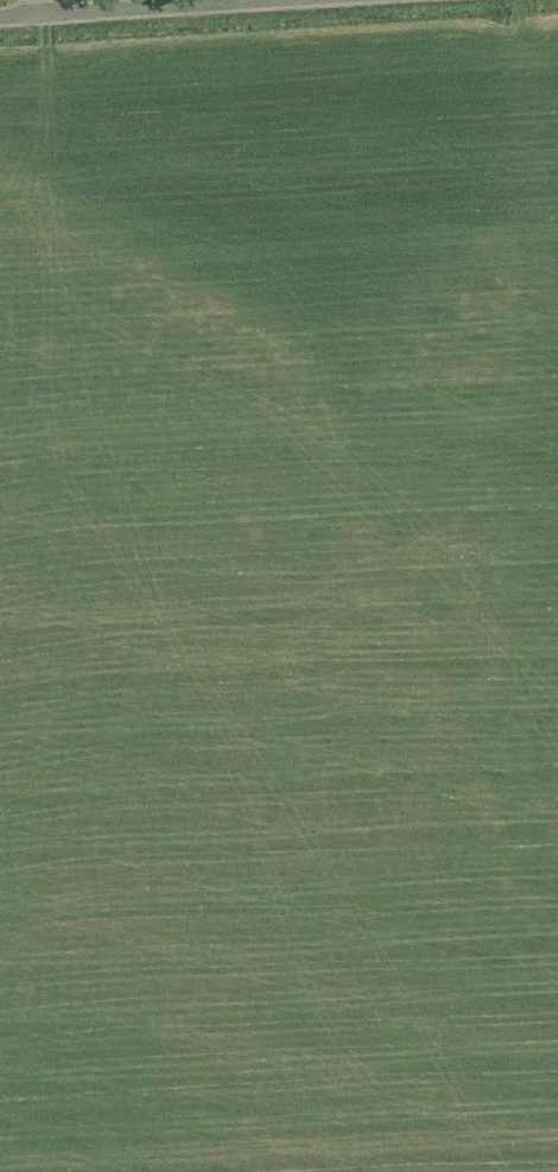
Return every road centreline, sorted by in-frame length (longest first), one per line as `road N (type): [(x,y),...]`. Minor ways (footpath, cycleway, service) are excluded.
road 1 (unclassified): [(273,0),(0,15)]

